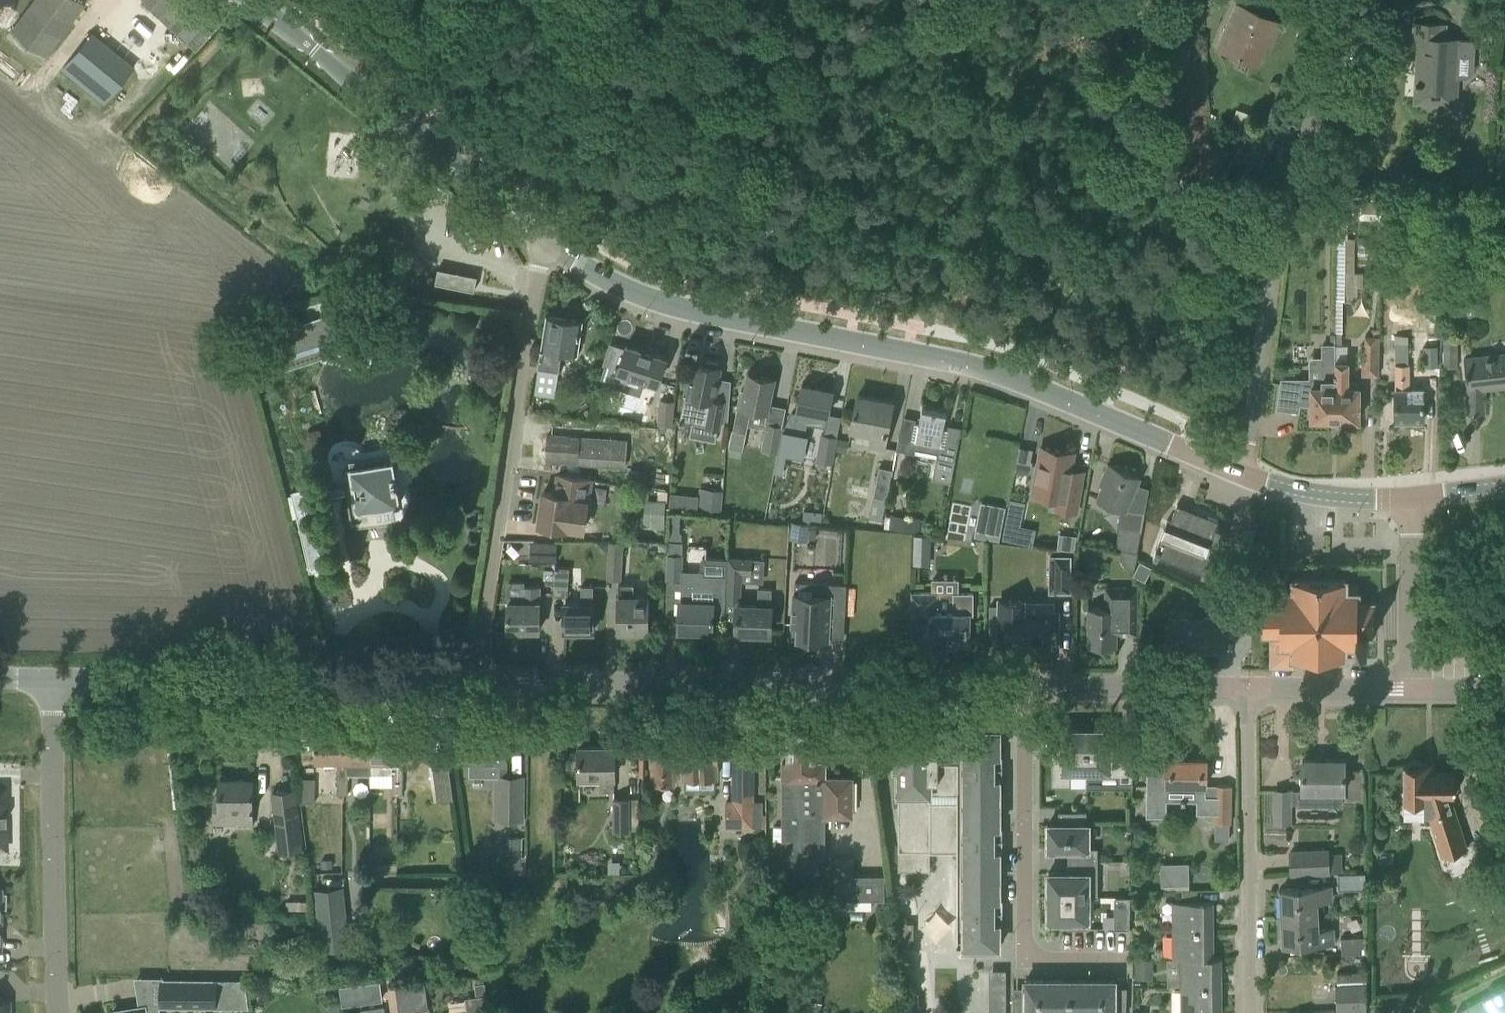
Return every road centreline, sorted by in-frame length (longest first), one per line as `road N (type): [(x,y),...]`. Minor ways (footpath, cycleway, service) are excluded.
road 1 (tertiary): [(1184,450),(1007,377),(619,288),(543,243)]
road 2 (tertiary): [(1023,681),(480,679)]
road 3 (residential): [(1355,0),(1288,204),(1253,423),(1235,471)]
road 4 (residential): [(480,679),(543,243)]
road 5 (tertiary): [(480,679),(50,676)]
road 6 (tertiary): [(543,243),(251,0)]
road 7 (residential): [(1023,681),(1027,962),(1125,961)]
road 8 (residential): [(57,1012),(50,676)]
road 9 (residential): [(1251,1012),(1247,687)]
road 10 (tertiary): [(1247,687),(1023,681)]
road 11 (unclassified): [(1412,688),(1408,502)]
road 12 (tertiary): [(1235,471),(1271,488),(1408,502)]
road 13 (tertiary): [(1412,688),(1247,687)]

